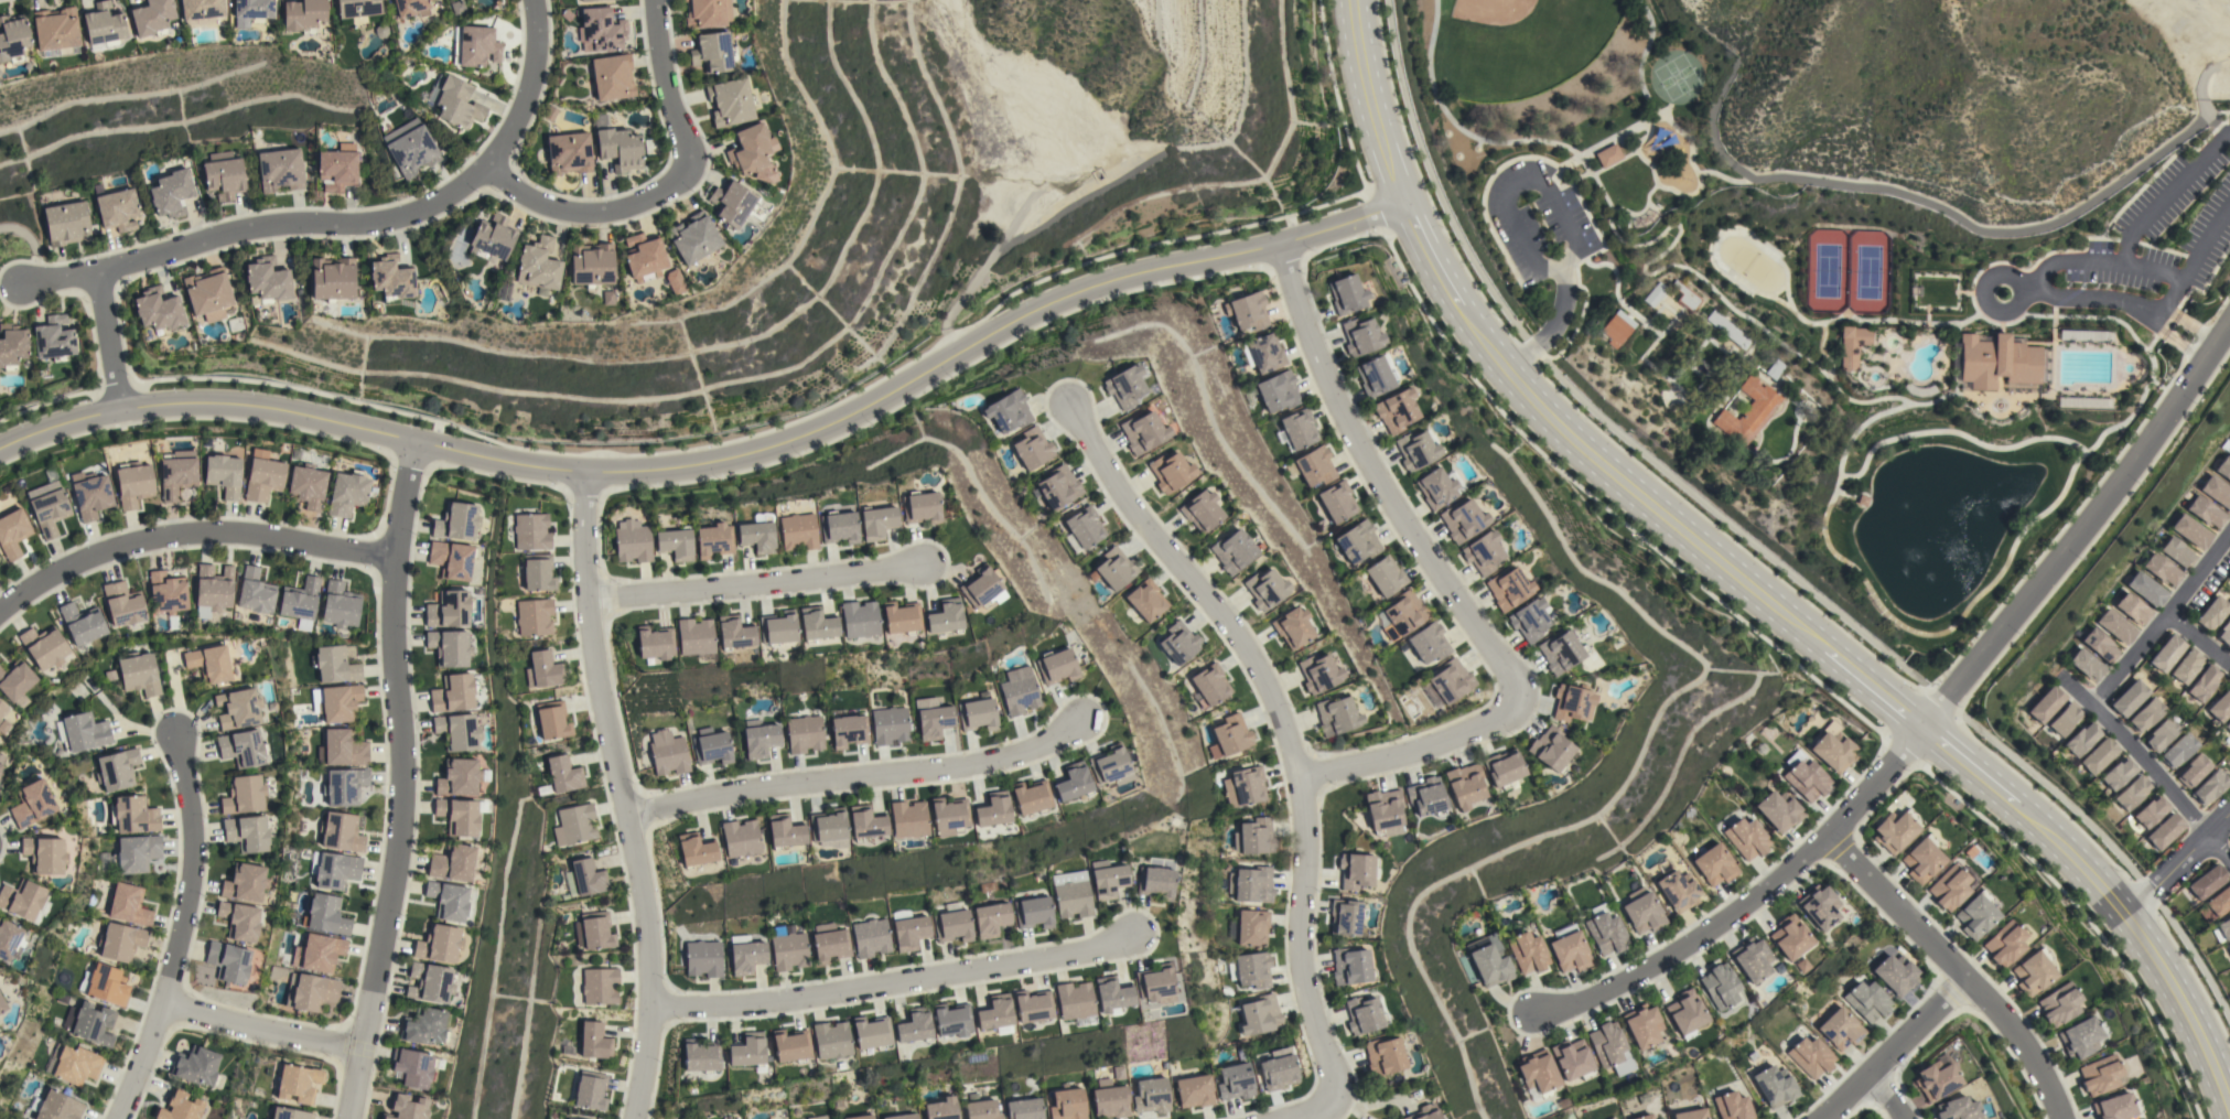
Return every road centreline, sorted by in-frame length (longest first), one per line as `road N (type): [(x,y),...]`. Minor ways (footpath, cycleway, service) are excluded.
road 1 (tertiary): [(1402,203),(1311,235),(1095,286),(1015,320),(832,422),(761,450),(677,467),(523,465),(224,404),(117,409),(0,448)]
road 2 (residential): [(1069,412),(1198,598),(1259,665),(1303,768),(1312,880),(1303,944),(1331,1064),(1331,1099)]
road 3 (residential): [(1278,244),(1295,303),(1364,451),(1513,674),(1505,701),(1405,741),(1303,768)]
road 4 (residential): [(346,1118),(399,808),(390,588),(410,441)]
road 5 (residential): [(17,284),(225,233),(370,223),(439,200),(484,164),(517,114),(534,57),(531,0)]
road 6 (residential): [(638,1118),(655,1011),(648,903),(584,600),(581,471)]
road 7 (residential): [(1918,729),(2229,313)]
road 8 (residential): [(1918,729),(1827,836),(1684,947),(1579,1001),(1528,1013)]
road 9 (tertiary): [(1816,642),(1568,437),(1458,309)]
road 10 (residential): [(655,1011),(948,976),(1120,942),(1135,932)]
road 11 (residential): [(631,824),(777,792),(999,761),(1052,744),(1081,718)]
road 12 (residential): [(0,609),(72,563),(177,534),(269,537),(392,558)]
road 13 (residential): [(114,1118),(160,1002),(186,894),(190,835),(172,731)]
road 14 (residential): [(484,164),(523,196),(575,214),(634,202),(670,182),(685,150),(662,82),(652,0)]
road 15 (residential): [(1827,836),(1968,978),(2035,1064),(2062,1118)]
road 16 (tertiary): [(2229,1117),(2155,961),(2100,890),(2026,816)]
road 17 (residential): [(584,600),(915,567)]
road 18 (residential): [(2097,709),(2229,536)]
road 19 (tertiary): [(1402,203),(1373,122),(1351,0)]
road 20 (residential): [(1817,1118),(1968,978)]
road 21 (residential): [(160,1002),(359,1050)]
road 22 (residential): [(2068,682),(2206,833)]
road 23 (residential): [(2229,810),(2122,916)]
road 24 (residential): [(117,409),(94,270)]
road 25 (tertiary): [(2026,816),(1918,729)]
road 26 (tertiary): [(1918,729),(1816,642)]

